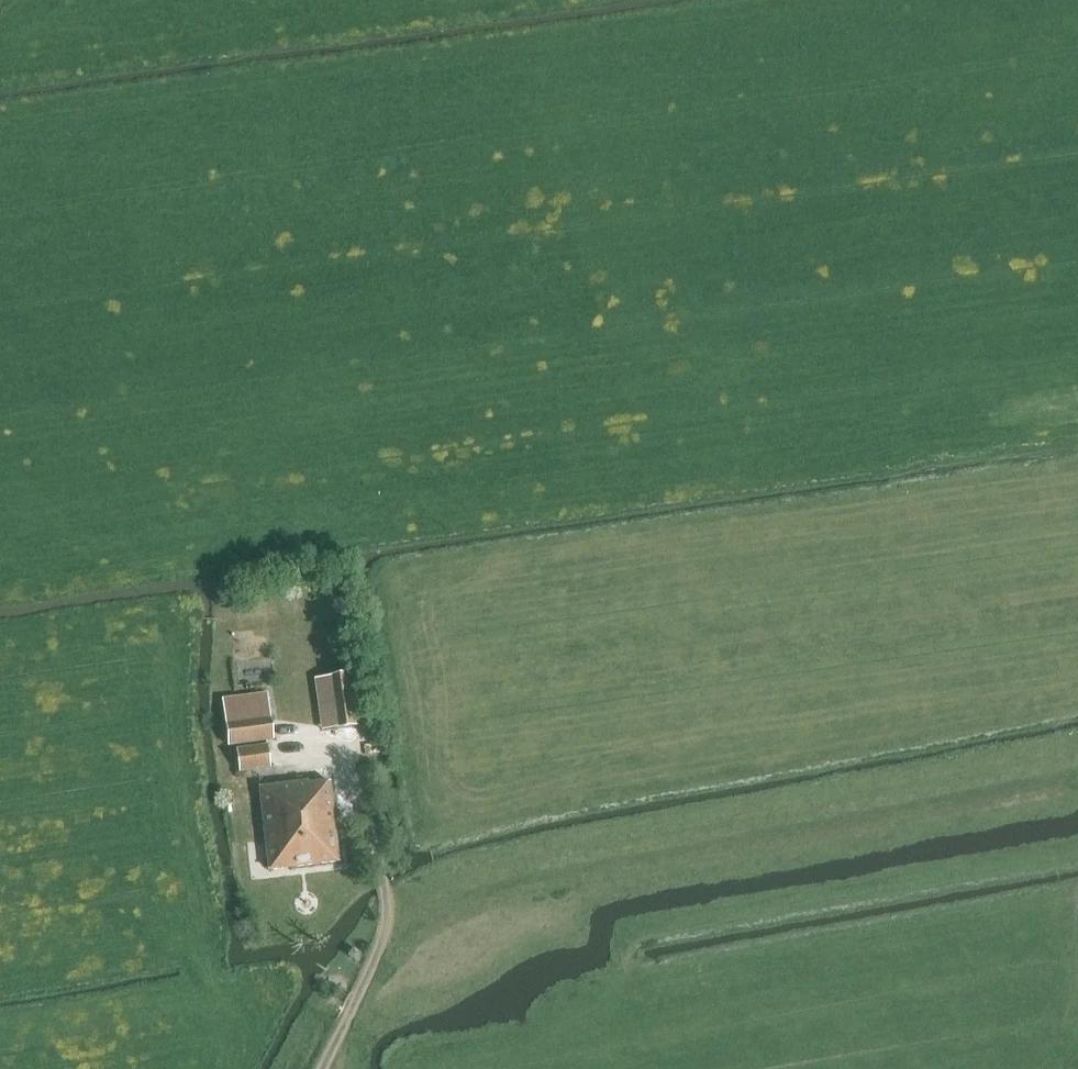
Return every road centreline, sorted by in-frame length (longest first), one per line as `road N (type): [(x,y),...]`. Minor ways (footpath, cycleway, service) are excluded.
road 1 (track): [(1077,792),(531,890),(458,914),(375,957),(386,899),(365,805)]
road 2 (unclassified): [(375,957),(324,1068)]

